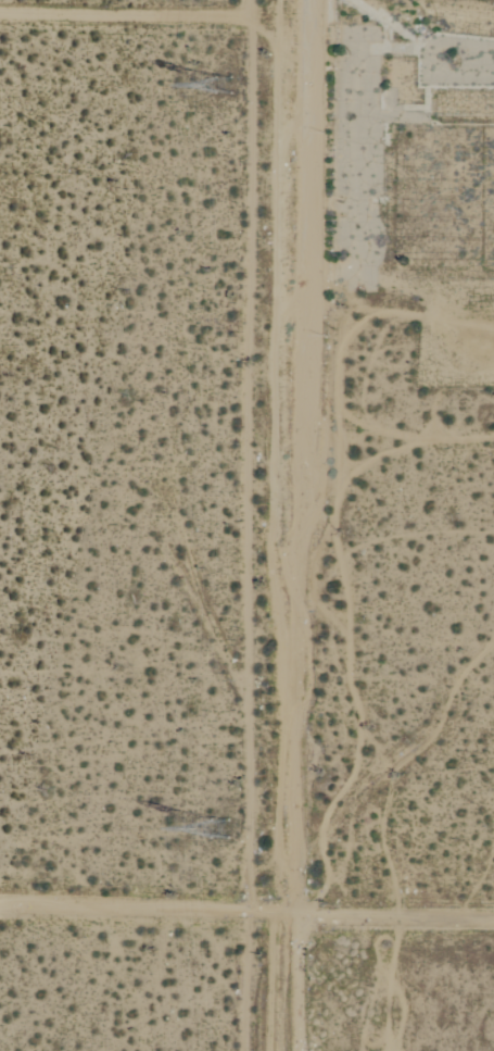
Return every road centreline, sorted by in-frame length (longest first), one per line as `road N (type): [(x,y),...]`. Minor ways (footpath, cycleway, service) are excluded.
road 1 (residential): [(306,468),(296,613),(299,1050)]
road 2 (residential): [(0,905),(493,915)]
road 3 (residential): [(311,0),(306,468)]
road 4 (residential): [(311,34),(249,15),(0,13)]

